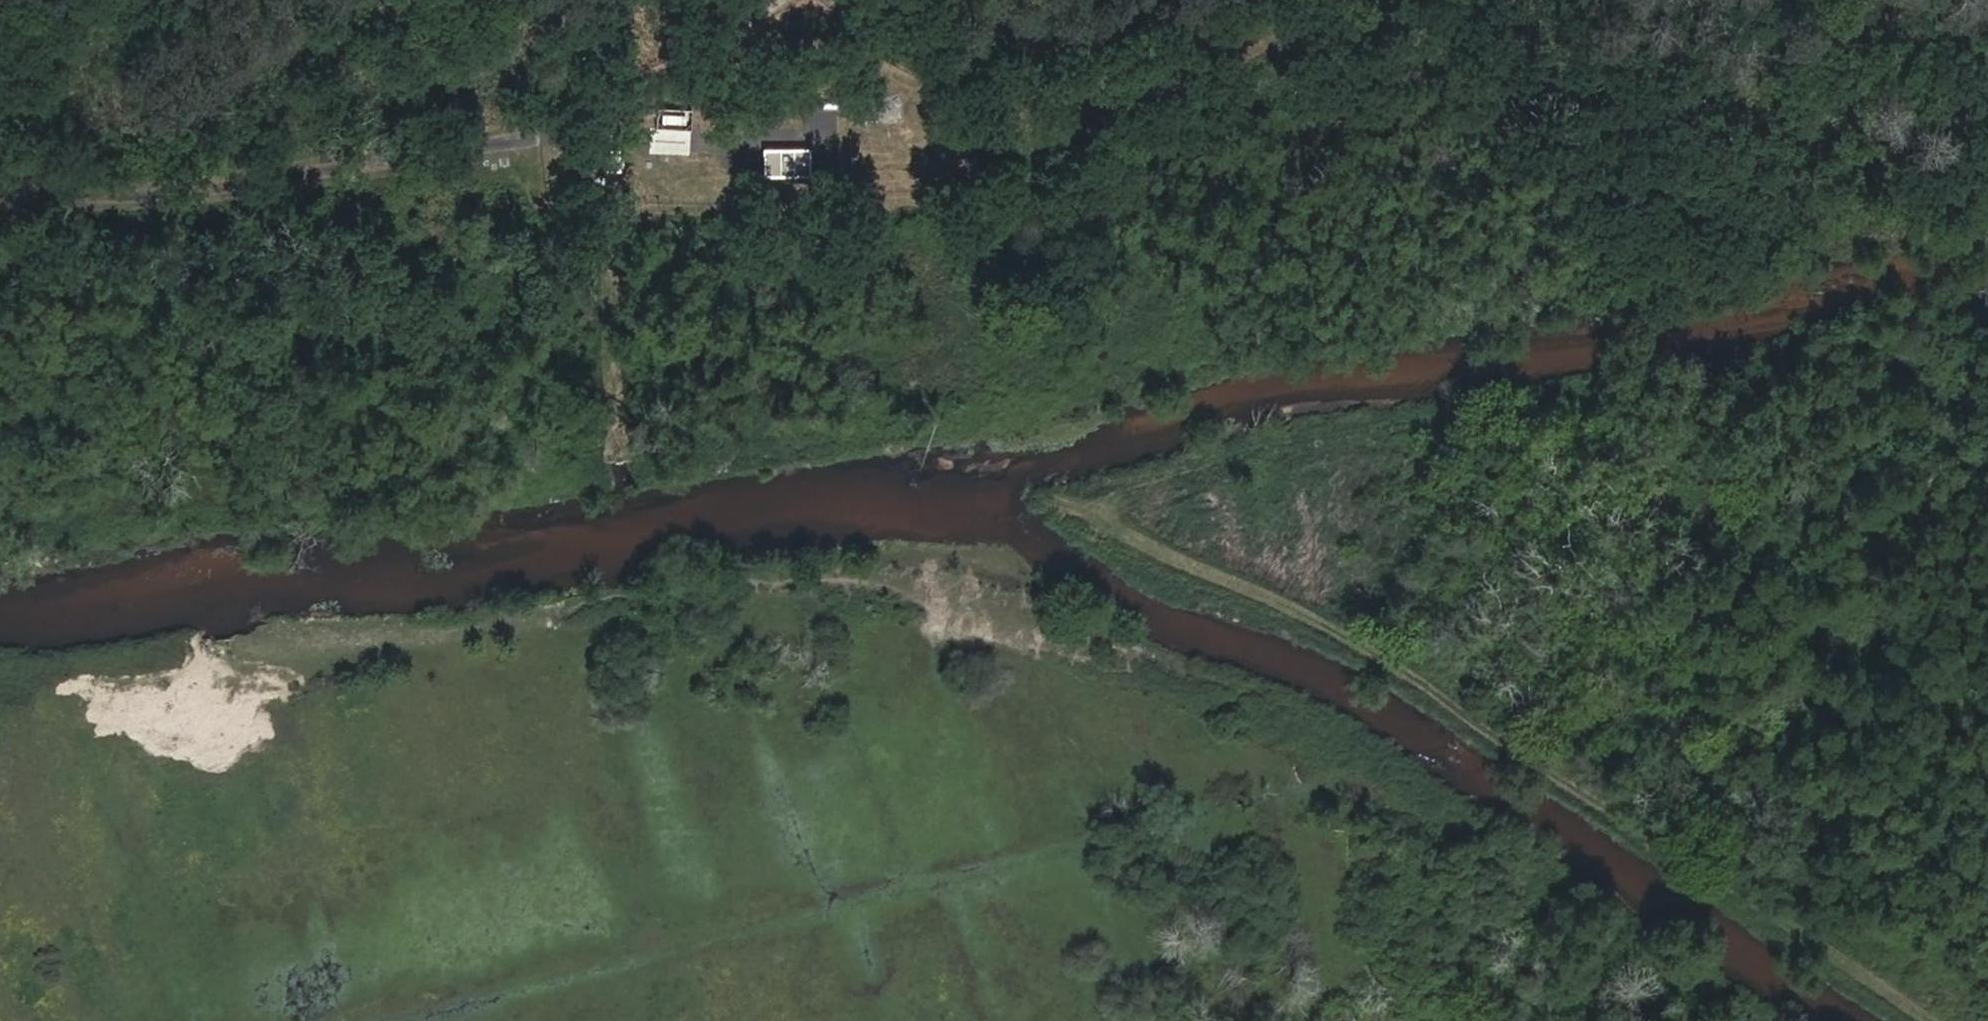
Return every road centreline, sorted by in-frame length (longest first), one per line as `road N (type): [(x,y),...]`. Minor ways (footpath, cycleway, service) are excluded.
road 1 (track): [(0,163),(128,181),(670,113),(900,95)]

